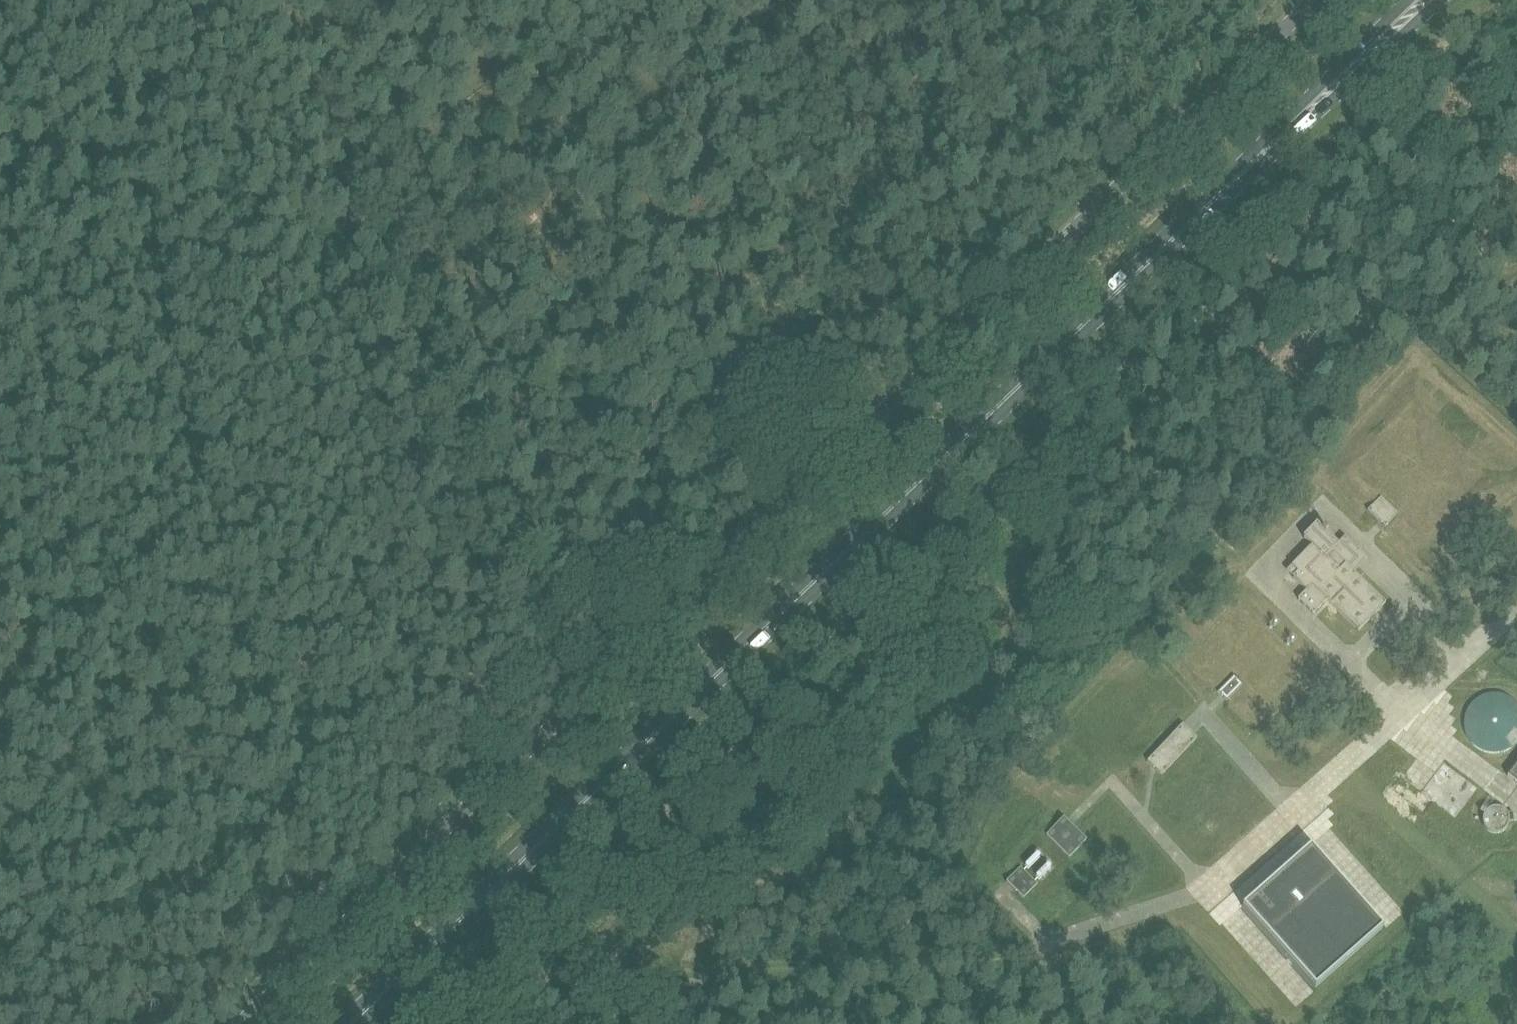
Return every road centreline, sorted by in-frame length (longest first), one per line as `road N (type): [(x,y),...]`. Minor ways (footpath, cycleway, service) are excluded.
road 1 (unclassified): [(243,1023),(1319,0)]
road 2 (primary): [(356,1023),(1195,221)]
road 3 (primary): [(1195,221),(1444,0)]
road 4 (primary): [(1405,0),(1195,221)]

